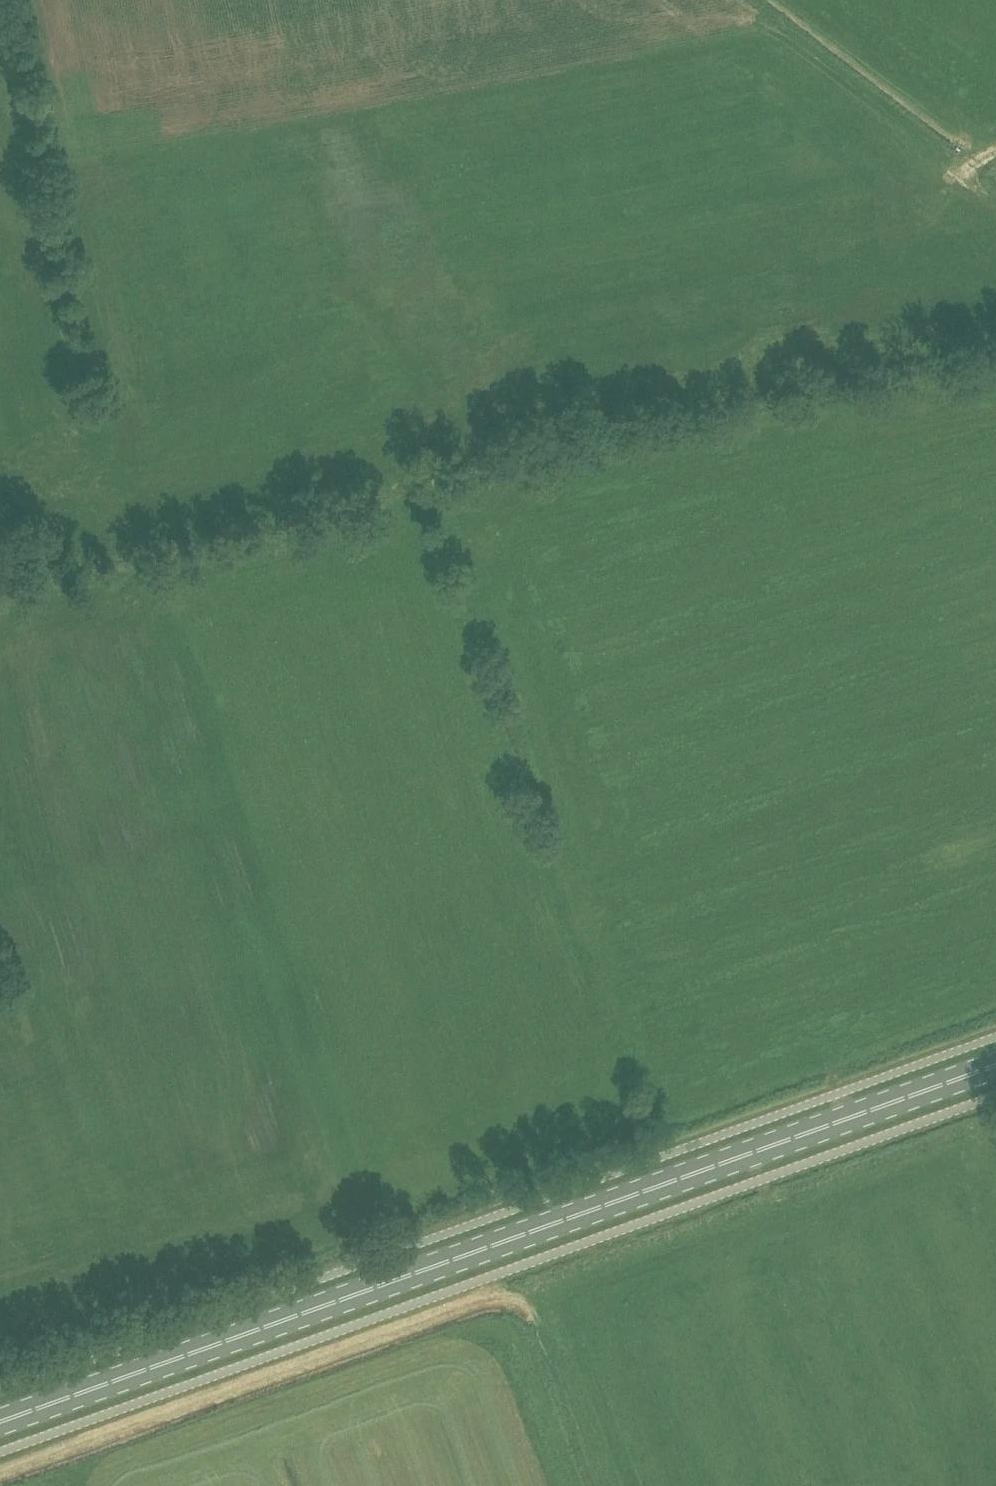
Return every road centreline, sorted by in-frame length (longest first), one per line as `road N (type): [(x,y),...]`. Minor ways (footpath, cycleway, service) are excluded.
road 1 (primary): [(0,1425),(995,1067)]

